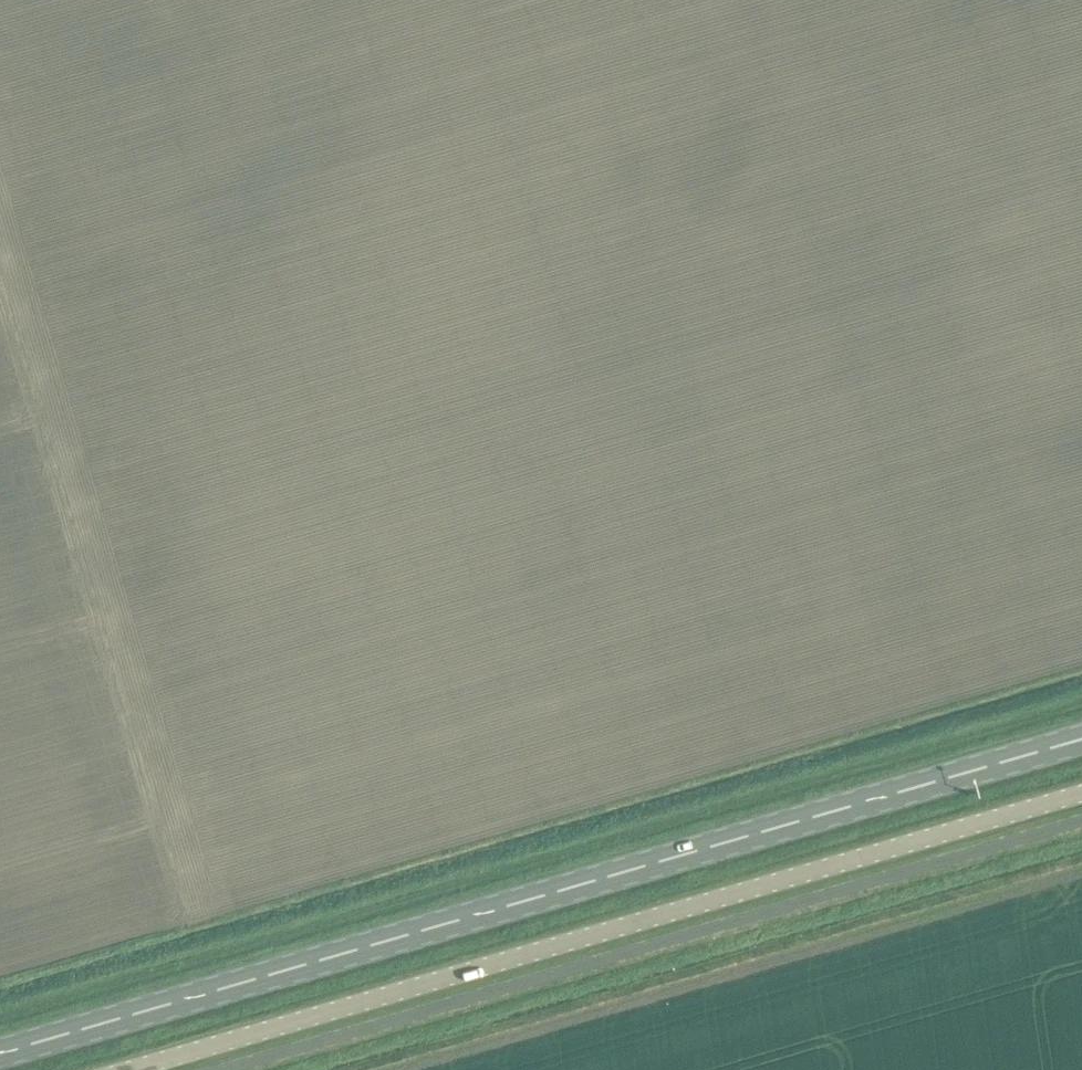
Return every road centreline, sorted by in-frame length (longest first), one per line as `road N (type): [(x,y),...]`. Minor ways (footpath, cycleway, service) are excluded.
road 1 (primary): [(1081,736),(0,1051)]
road 2 (unclassified): [(124,1069),(1081,795)]

